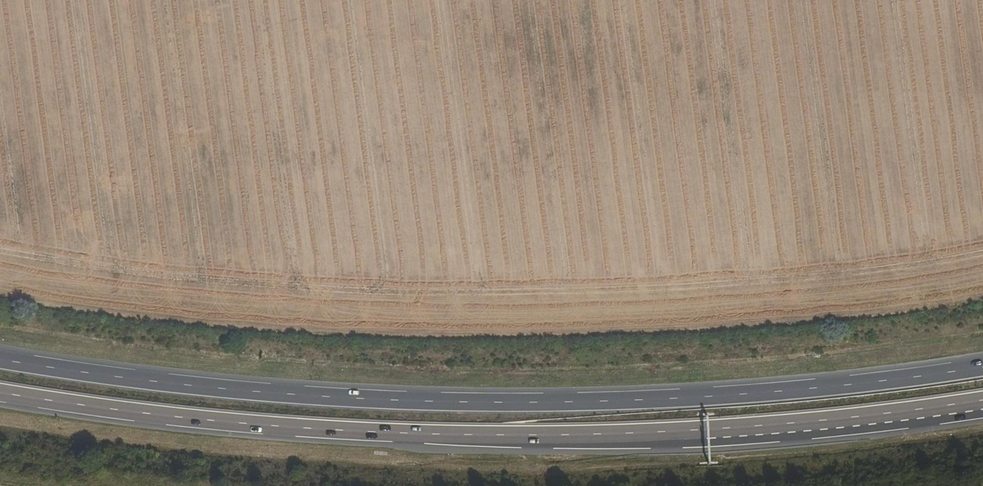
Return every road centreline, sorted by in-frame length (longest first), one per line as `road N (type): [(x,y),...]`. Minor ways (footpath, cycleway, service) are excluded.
road 1 (trunk): [(982,366),(716,398),(422,404),(192,387),(0,359)]
road 2 (trunk): [(0,393),(189,421),(417,436),(793,427),(982,404)]

